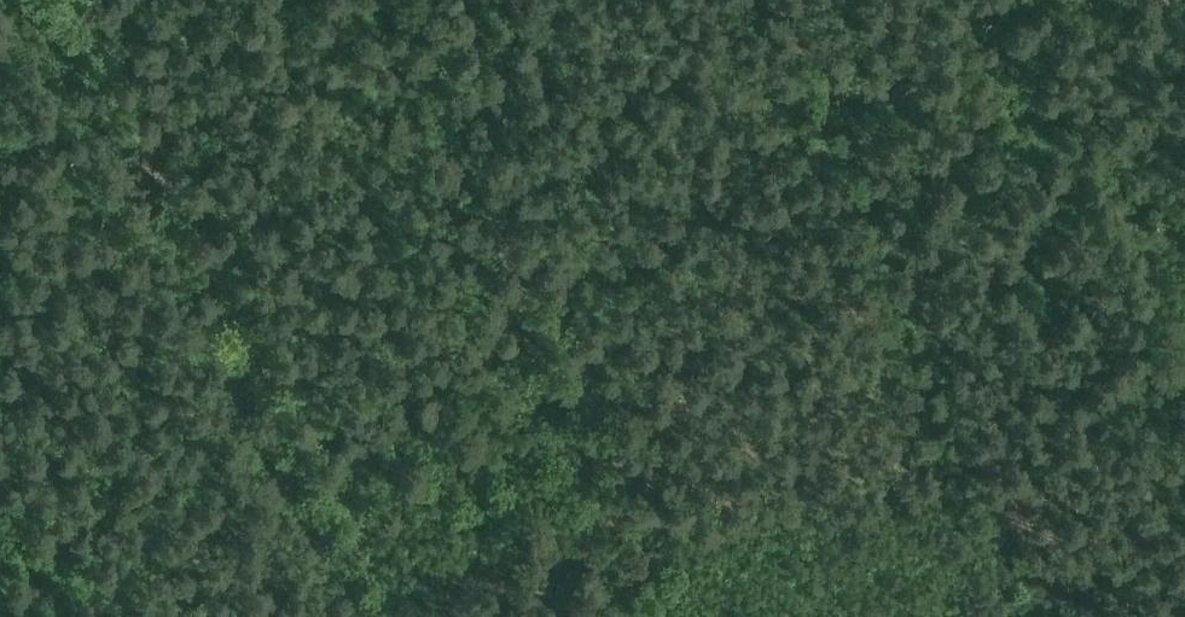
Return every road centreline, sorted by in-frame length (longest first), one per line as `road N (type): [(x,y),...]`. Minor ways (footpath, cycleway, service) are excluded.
road 1 (track): [(0,515),(65,616)]

